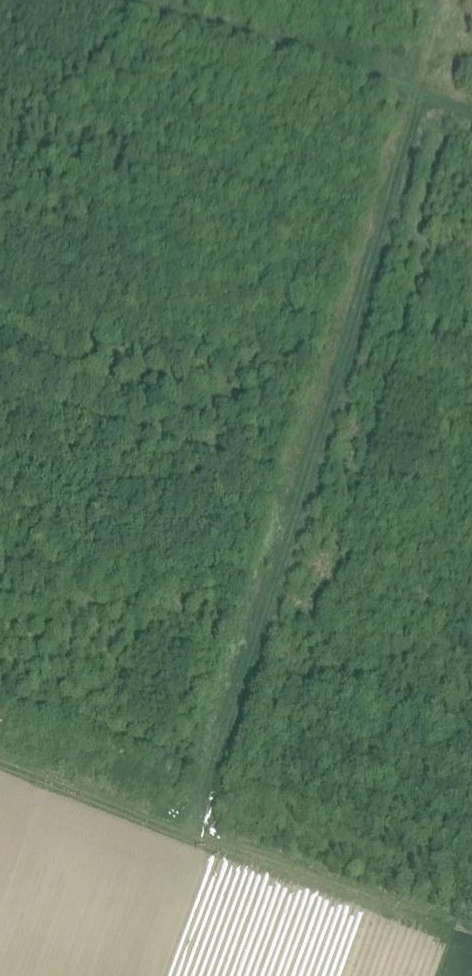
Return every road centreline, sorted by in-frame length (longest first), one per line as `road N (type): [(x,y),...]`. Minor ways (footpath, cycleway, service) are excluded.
road 1 (track): [(420,94),(310,471),(191,835)]
road 2 (track): [(471,937),(0,767)]
road 3 (track): [(471,110),(123,0)]

